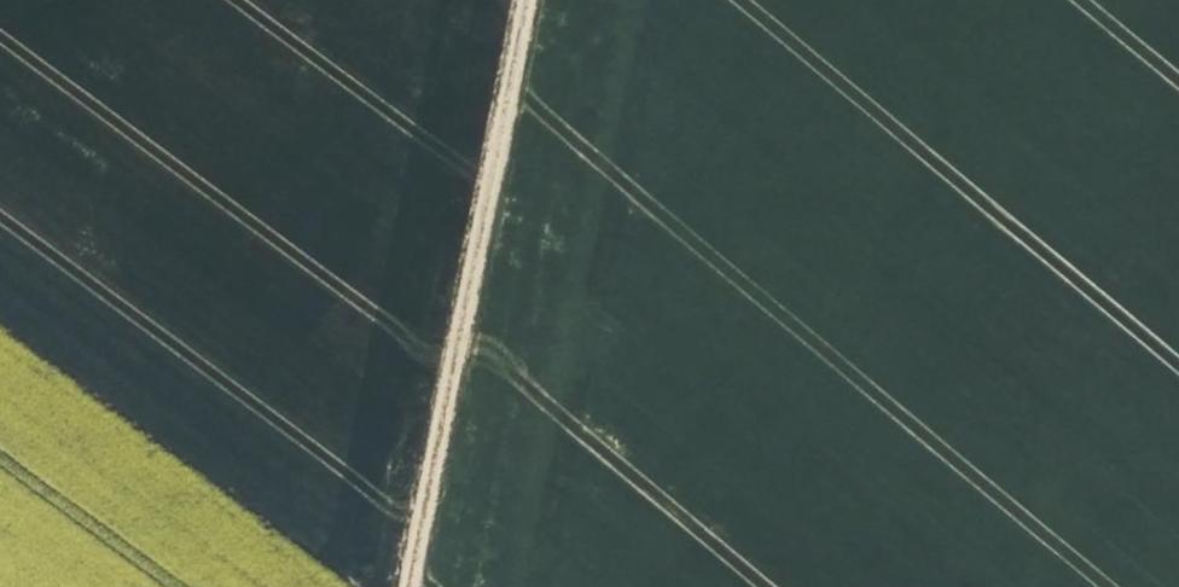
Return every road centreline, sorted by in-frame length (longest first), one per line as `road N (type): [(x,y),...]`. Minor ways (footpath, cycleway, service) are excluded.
road 1 (track): [(405,586),(525,0)]

